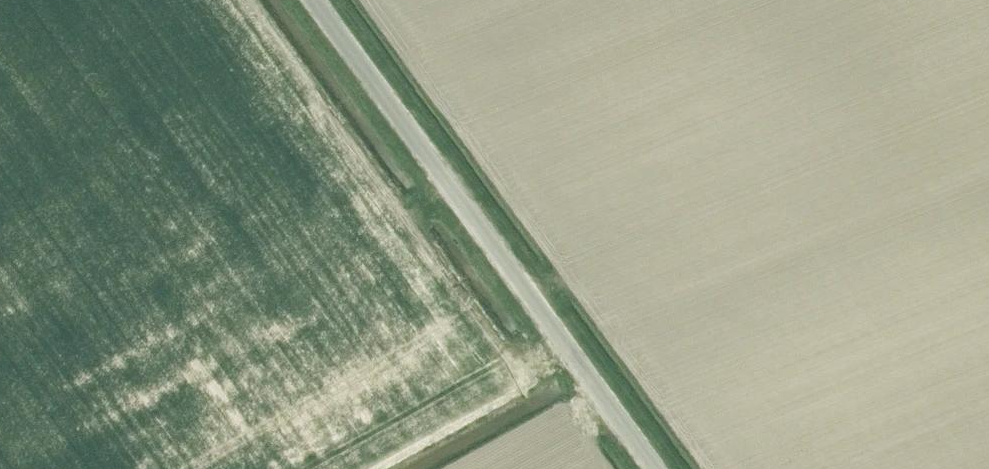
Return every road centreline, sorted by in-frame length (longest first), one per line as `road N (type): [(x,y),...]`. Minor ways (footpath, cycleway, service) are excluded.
road 1 (tertiary): [(655,468),(314,0)]

